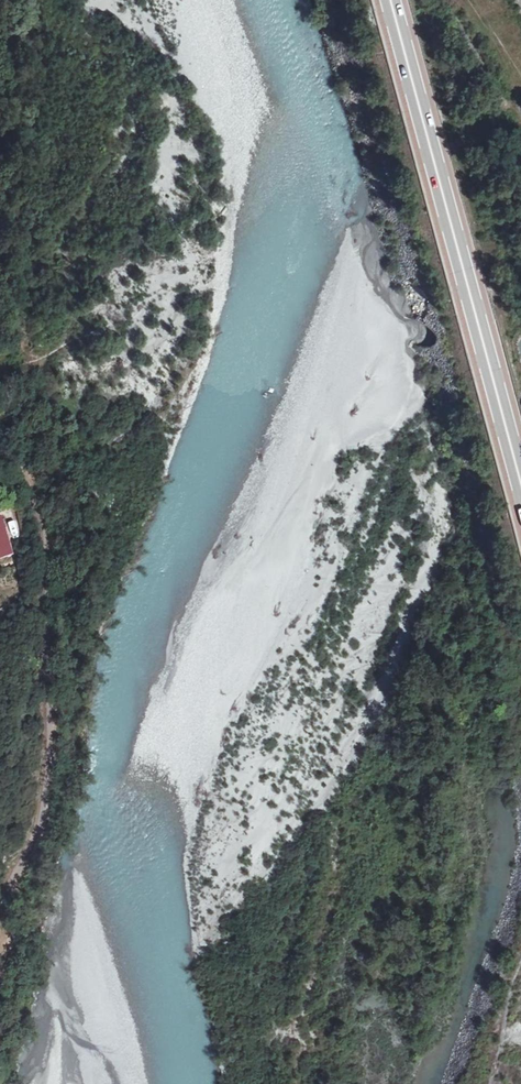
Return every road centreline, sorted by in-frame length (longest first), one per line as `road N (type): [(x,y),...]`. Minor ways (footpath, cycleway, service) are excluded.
road 1 (track): [(0,424),(27,470),(43,532),(52,713),(42,817),(0,920)]
road 2 (trunk): [(392,0),(520,473)]

